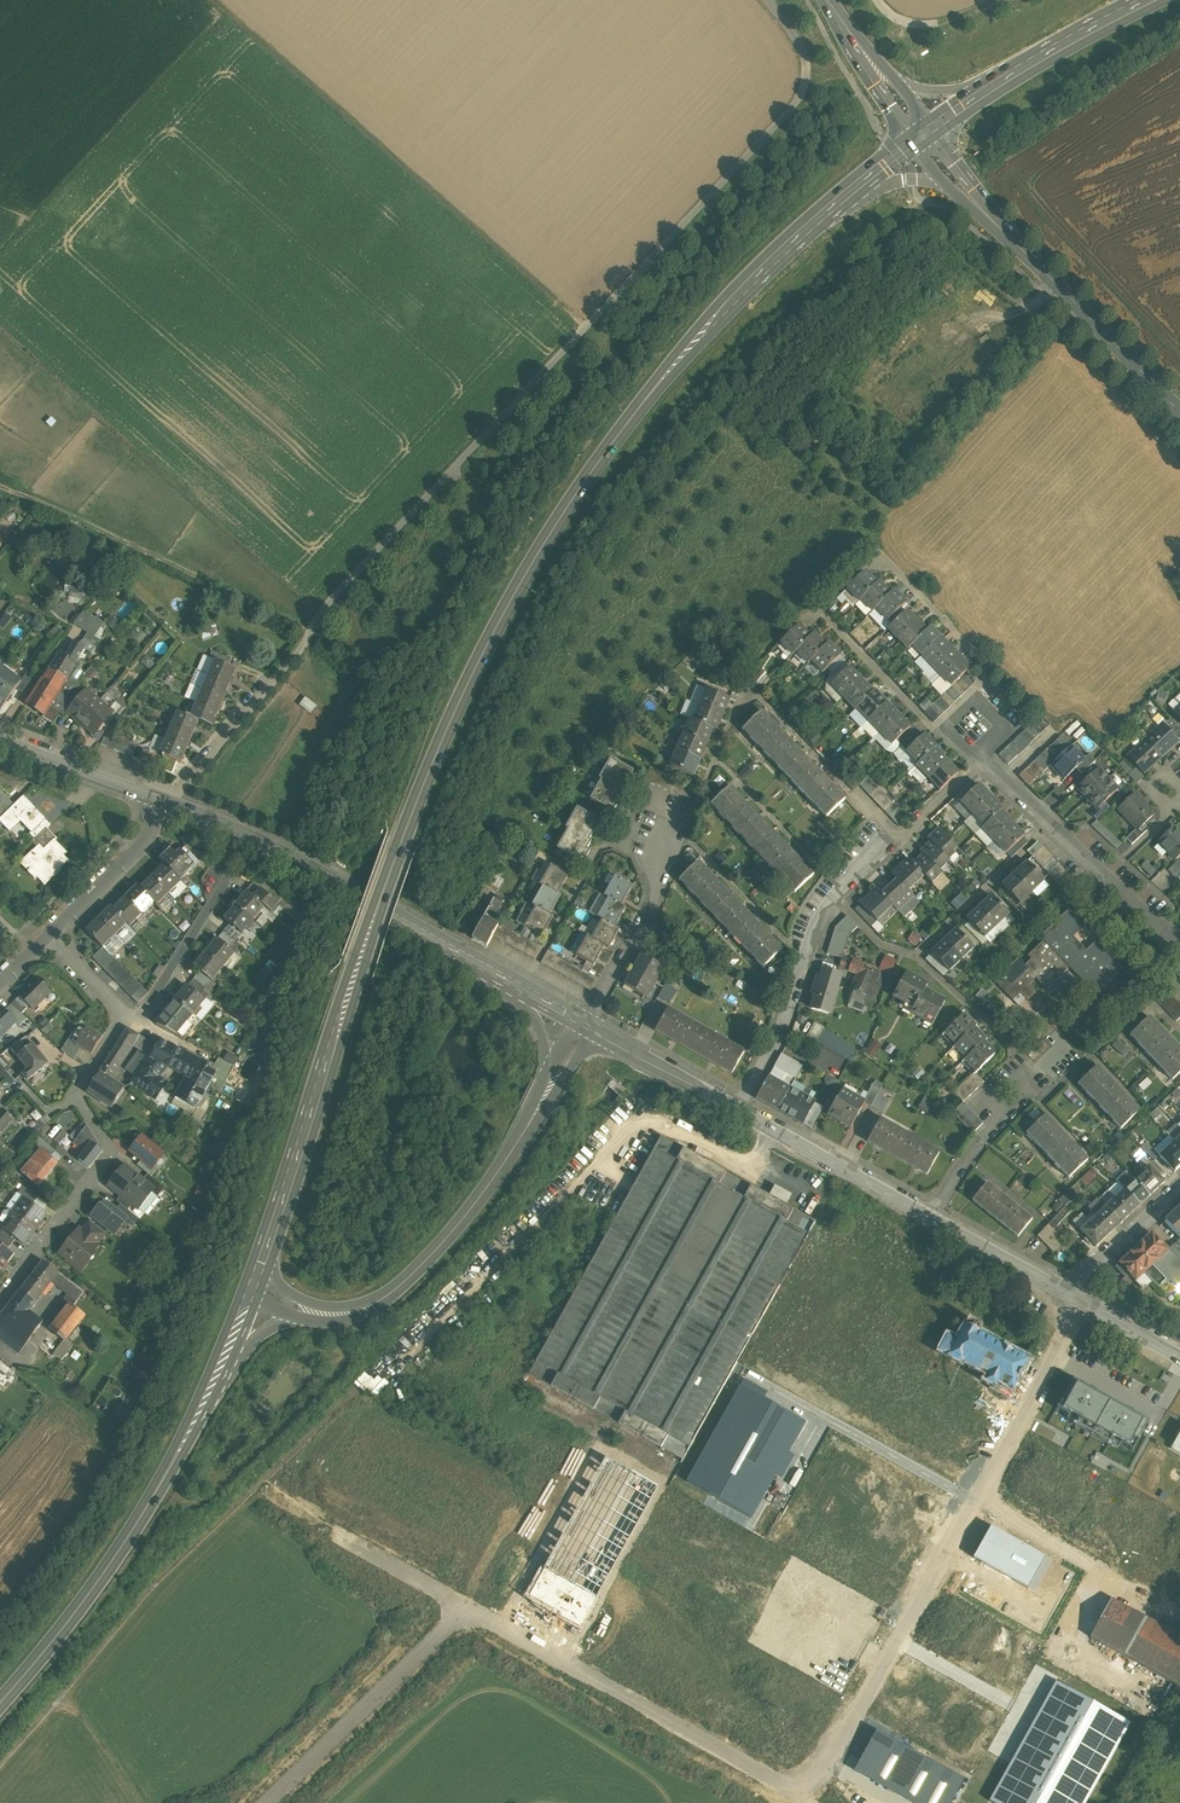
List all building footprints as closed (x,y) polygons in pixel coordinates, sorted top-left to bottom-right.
[(865,572),(846,589),(859,602),(860,600),(877,585),(865,572)] [(890,595),(879,583),(877,585),(860,600),(872,612),(876,609),(890,595)] [(890,595),(876,609),(888,621),(906,604),(894,591),(890,595)] [(69,594),(69,602),(80,603),(81,595),(69,594)] [(180,594),(170,601),(176,610),(186,603),(180,594)] [(916,622),(906,611),(888,629),(898,640),(916,622)] [(88,634),(84,641),(96,649),(100,641),(95,638),(104,624),(84,612),(74,625),(88,634)] [(115,630),(121,623),(111,615),(105,622),(115,630)] [(916,622),(898,640),(908,650),(912,646),(926,632),(916,622)] [(810,638),(798,626),(780,643),(792,656),(795,652),(810,638)] [(926,632),(912,646),(922,656),(940,638),(930,628),(926,632)] [(810,638),(795,652),(807,665),(811,661),(825,647),(814,635),(810,638)] [(940,638),(922,656),(931,666),(950,648),(940,638)] [(65,658),(75,664),(85,649),(92,654),(96,649),(84,641),(80,646),(75,643),(65,658)] [(825,647),(811,661),(823,674),(841,656),(829,643),(825,647)] [(950,648),(931,666),(941,676),(960,659),(950,648)] [(60,654),(43,681),(59,692),(73,668),(75,664),(65,658),(60,654)] [(960,659),(941,676),(951,687),(956,683),(961,678),(966,673),(970,669),(960,659)] [(236,670),(215,661),(209,675),(230,684),(236,670)] [(73,668),(59,692),(66,696),(70,692),(84,675),(73,668)] [(861,681),(849,668),(831,686),(843,698),(861,681)] [(336,670),(330,678),(342,687),(348,680),(336,670)] [(0,671),(0,708),(1,709),(17,688),(21,682),(20,682),(13,676),(11,679),(0,671)] [(976,683),(966,673),(961,678),(970,688),(976,683)] [(230,684),(209,675),(203,690),(224,699),(230,684)] [(32,680),(25,676),(20,682),(21,682),(17,688),(22,693),(32,680)] [(970,688),(961,678),(956,683),(965,693),(970,688)] [(59,692),(43,681),(28,705),(44,715),(49,706),(54,699),(59,692)] [(861,681),(843,698),(855,710),(856,709),(873,693),(861,681)] [(965,693),(956,683),(951,687),(950,688),(960,698),(965,693)] [(960,698),(950,688),(945,693),(955,703),(960,698)] [(224,699),(203,690),(197,704),(218,713),(224,699)] [(729,700),(706,690),(699,706),(723,715),(729,700)] [(873,693),(856,709),(868,721),(887,703),(875,691),(873,693)] [(66,696),(59,692),(54,699),(65,706),(69,700),(66,697),(66,696)] [(76,705),(69,713),(70,714),(81,723),(100,702),(88,692),(76,705)] [(116,701),(107,693),(100,702),(109,709),(116,701)] [(955,703),(945,693),(940,698),(950,708),(955,703)] [(950,708),(940,698),(935,703),(945,713),(950,708)] [(76,705),(69,700),(65,706),(60,713),(66,718),(70,714),(69,713),(76,705)] [(116,701),(109,709),(111,712),(104,720),(111,726),(125,709),(116,701)] [(100,702),(81,723),(93,734),(104,720),(111,712),(109,709),(100,702)] [(887,703),(868,721),(880,733),(898,716),(887,703)] [(935,703),(930,708),(939,718),(945,713),(935,703)] [(218,713),(197,704),(191,718),(199,721),(212,727),(218,713)] [(57,712),(49,706),(44,715),(52,721),(57,712)] [(723,715),(699,706),(692,721),(713,730),(716,731),(723,715)] [(930,708),(924,713),(934,723),(939,718),(930,708)] [(191,718),(177,712),(171,726),(193,735),(199,721),(191,718)] [(775,727),(761,712),(743,729),(757,744),(775,727)] [(1050,726),(1041,715),(1035,720),(1045,730),(1050,726)] [(898,716),(880,733),(892,746),(896,742),(910,728),(898,716)] [(692,721),(689,720),(683,735),(706,745),(713,730),(692,721)] [(1035,720),(1030,725),(1040,736),(1045,730),(1035,720)] [(1170,720),(1166,723),(1165,722),(1162,724),(1179,741),(1179,740),(1179,730),(1170,720)] [(1162,724),(1145,740),(1161,758),(1179,741),(1162,724)] [(1030,725),(1025,730),(1035,741),(1040,736),(1030,725)] [(193,735),(171,726),(165,740),(187,749),(193,735)] [(910,728),(896,742),(901,747),(917,732),(912,726),(910,728)] [(775,727),(757,744),(771,759),(789,741),(775,727)] [(1035,741),(1025,730),(1020,735),(1029,746),(1035,741)] [(917,732),(901,747),(906,752),(922,737),(917,732)] [(112,735),(106,733),(101,745),(107,748),(112,735)] [(118,738),(112,735),(107,748),(113,750),(118,738)] [(706,745),(683,735),(676,751),(700,761),(706,745)] [(936,747),(924,735),(922,737),(906,752),(918,765),(935,749),(936,747)] [(1029,746),(1020,735),(1014,740),(1024,750),(1029,746)] [(1071,747),(1061,736),(1056,741),(1065,752),(1071,747)] [(125,741),(118,738),(113,750),(120,753),(125,741)] [(187,749),(165,740),(159,754),(164,757),(177,762),(181,763),(187,749)] [(1024,750),(1014,740),(1009,745),(1019,755),(1024,750)] [(1161,758),(1145,740),(1128,756),(1144,774),(1161,758)] [(131,743),(125,741),(120,753),(126,755),(131,743)] [(789,741),(771,759),(784,773),(803,755),(789,741)] [(1065,752),(1056,741),(1050,746),(1060,757),(1065,752)] [(137,746),(131,743),(126,755),(132,758),(137,746)] [(1019,755),(1009,745),(1004,750),(1014,761),(1019,755)] [(144,748),(137,746),(132,758),(139,760),(144,748)] [(1060,757),(1050,746),(1045,751),(1055,762),(1060,757)] [(1055,762),(1051,766),(1064,780),(1076,769),(1084,761),(1083,760),(1071,747),(1065,752),(1060,757),(1055,762)] [(150,751),(144,748),(139,760),(145,763),(150,751)] [(918,765),(916,767),(928,779),(946,761),(935,749),(918,765)] [(1014,761),(1004,750),(999,755),(1008,766),(1014,761)] [(700,761),(676,751),(669,767),(693,777),(700,761)] [(1045,751),(1040,756),(1050,767),(1051,766),(1055,762),(1045,751)] [(803,755),(784,773),(798,787),(817,770),(803,755)] [(1095,762),(1089,755),(1083,760),(1084,761),(1076,769),(1082,775),(1095,762)] [(1050,767),(1040,756),(1034,761),(1044,772),(1050,767)] [(177,762),(164,757),(159,769),(172,774),(177,762)] [(633,771),(610,759),(599,779),(601,780),(622,791),(626,784),(630,786),(634,780),(630,778),(633,771)] [(1134,771),(1124,760),(1119,765),(1129,776),(1134,771)] [(946,761),(928,779),(940,791),(958,774),(946,761)] [(1034,761),(1029,766),(1039,777),(1044,772),(1034,761)] [(1039,777),(1029,766),(1024,771),(1034,782),(1039,777)] [(650,768),(643,781),(650,784),(656,770),(650,768)] [(1098,769),(1077,788),(1087,799),(1108,779),(1098,769)] [(663,773),(656,770),(650,784),(657,787),(663,773)] [(817,770),(798,787),(812,802),(830,784),(817,770)] [(1034,782),(1024,771),(1019,776),(1029,787),(1034,782)] [(663,773),(657,787),(664,789),(669,776),(663,773)] [(870,775),(859,785),(865,791),(875,781),(870,775)] [(669,776),(664,789),(671,792),(676,779),(669,776)] [(683,782),(676,779),(671,792),(677,795),(683,782)] [(1108,779),(1087,799),(1097,809),(1104,803),(1118,790),(1108,779)] [(622,791),(601,780),(590,800),(614,812),(617,807),(620,808),(623,802),(620,800),(624,793),(622,791)] [(875,781),(865,791),(870,796),(880,786),(875,781)] [(972,781),(956,797),(961,802),(977,786),(972,781)] [(683,782),(677,795),(684,798),(690,784),(683,782)] [(690,784),(684,798),(691,801),(697,787),(690,784)] [(830,784),(812,802),(826,817),(845,799),(830,784)] [(961,802),(972,815),(991,797),(979,785),(977,786),(961,802)] [(880,786),(870,796),(875,801),(885,791),(880,786)] [(730,787),(711,805),(725,819),(744,802),(730,787)] [(0,791),(0,809),(9,800),(0,791)] [(885,791),(875,801),(880,806),(890,797),(885,791)] [(1154,814),(1135,794),(1118,810),(1136,829),(1137,830),(1142,826),(1154,814)] [(0,819),(0,821),(8,830),(19,819),(31,832),(45,819),(23,796),(14,805),(1,818),(0,819)] [(890,797),(880,806),(885,812),(895,802),(890,797)] [(991,797),(972,815),(984,827),(1001,811),(1003,810),(991,797)] [(9,800),(0,809),(0,818),(1,818),(14,805),(9,800)] [(744,802),(725,819),(739,834),(757,816),(744,802)] [(895,802),(885,812),(890,817),(900,807),(895,802)] [(1104,803),(1097,809),(1091,814),(1097,820),(1109,808),(1104,803)] [(900,807),(890,817),(895,822),(905,812),(900,807)] [(600,822),(577,809),(566,828),(568,829),(589,841),(593,833),(597,835),(600,830),(596,828),(600,822)] [(984,827),(982,829),(994,841),(1012,824),(1001,811),(984,827)] [(905,812),(895,822),(900,828),(910,818),(905,812)] [(757,816),(739,834),(753,848),(771,831),(757,816)] [(50,824),(45,819),(31,832),(37,837),(46,828),(50,824)] [(1103,828),(1096,822),(1091,826),(1099,833),(1103,828)] [(1012,824),(994,841),(1006,854),(1006,853),(1023,838),(1024,836),(1012,824)] [(1142,826),(1137,830),(1136,829),(1126,839),(1132,845),(1147,831),(1142,826)] [(57,839),(46,828),(37,837),(36,838),(46,849),(55,840),(57,839)] [(1174,828),(1158,843),(1174,860),(1179,854),(1179,834),(1174,828)] [(589,841),(568,829),(557,849),(580,862),(583,856),(586,858),(590,852),(586,850),(591,842),(589,841)] [(939,829),(929,839),(931,842),(945,856),(949,852),(953,852),(957,847),(939,829)] [(771,831),(753,848),(767,863),(785,845),(771,831)] [(55,840),(46,849),(36,838),(32,842),(37,847),(20,863),(28,871),(27,872),(29,873),(35,879),(37,877),(45,885),(54,876),(53,875),(68,860),(64,856),(67,853),(55,840)] [(1023,838),(1006,853),(1011,859),(1028,843),(1023,838)] [(1126,839),(1116,849),(1121,854),(1131,844),(1126,839)] [(945,856),(931,842),(921,852),(924,855),(937,869),(941,865),(945,865),(949,860),(945,856)] [(1038,842),(1027,852),(1032,857),(1043,847),(1038,842)] [(785,845),(767,863),(780,877),(799,860),(785,845)] [(186,846),(176,855),(171,850),(160,860),(165,865),(180,881),(197,864),(187,854),(192,849),(186,846)] [(1043,847),(1032,857),(1037,863),(1048,853),(1043,847)] [(206,854),(192,849),(187,854),(197,864),(206,854)] [(1048,853),(1037,863),(1042,868),(1053,858),(1048,853)] [(937,869),(924,855),(913,865),(922,874),(929,882),(933,878),(936,878),(941,873),(937,869)] [(1053,858),(1042,868),(1047,873),(1058,863),(1053,858)] [(913,865),(908,859),(892,874),(897,880),(906,889),(922,874),(913,865)] [(799,860),(780,877),(795,892),(813,874),(799,860)] [(1168,871),(1173,876),(1179,869),(1179,863),(1178,861),(1168,871)] [(712,877),(698,862),(680,880),(694,895),(712,877)] [(1045,880),(1027,862),(1014,874),(1032,892),(1045,880)] [(1058,863),(1047,873),(1052,878),(1063,868),(1058,863)] [(165,865),(152,877),(169,894),(181,882),(180,881),(165,865)] [(553,867),(548,876),(546,875),(540,885),(545,888),(557,895),(568,875),(553,867)] [(1063,868),(1052,878),(1057,884),(1068,874),(1063,868)] [(485,885),(491,888),(498,877),(493,873),(485,885)] [(1032,892),(1014,874),(1002,886),(1020,904),(1032,892)] [(1068,874),(1057,884),(1062,889),(1073,879),(1068,874)] [(152,877),(140,888),(154,903),(156,905),(169,894),(152,877)] [(504,881),(498,877),(491,888),(496,892),(504,881)] [(726,892),(712,877),(694,895),(708,909),(726,892)] [(633,887),(617,878),(612,887),(610,886),(604,896),(610,900),(622,906),(633,887)] [(1073,879),(1062,889),(1068,894),(1078,884),(1073,879)] [(906,889),(897,880),(882,895),(891,904),(898,911),(905,905),(910,911),(919,903),(906,889)] [(140,888),(138,886),(126,898),(142,914),(154,903),(140,888)] [(272,899),(265,907),(264,908),(271,913),(277,906),(305,923),(312,911),(271,888),(266,894),(272,899)] [(545,888),(540,896),(538,895),(532,906),(537,909),(550,916),(561,897),(557,895),(545,888)] [(254,897),(265,907),(272,899),(266,894),(261,889),(254,897)] [(882,895),(876,889),(860,905),(869,914),(875,920),(891,904),(882,895)] [(254,897),(247,891),(235,905),(254,920),(264,908),(265,907),(254,897)] [(726,892),(708,909),(721,924),(740,906),(726,892)] [(957,909),(967,900),(961,893),(951,902),(957,909)] [(1009,914),(992,896),(979,908),(996,926),(1009,914)] [(126,898),(113,909),(127,923),(129,926),(142,914),(126,898)] [(494,900),(472,939),(487,947),(493,936),(498,927),(488,921),(490,918),(491,918),(494,918),(502,904),(494,900)] [(622,906),(610,900),(605,909),(603,907),(598,918),(604,921),(615,927),(626,908),(622,906)] [(254,920),(235,905),(224,919),(229,924),(241,934),(242,934),(254,920)] [(869,914),(860,905),(855,910),(864,919),(869,914)] [(740,906),(721,924),(735,938),(753,920),(740,906)] [(113,909),(111,907),(99,918),(124,945),(136,933),(129,926),(127,923),(113,909)] [(996,926),(979,908),(967,920),(984,938),(996,926)] [(537,909),(533,917),(531,916),(524,927),(542,937),(553,917),(550,916),(537,909)] [(1046,990),(1069,968),(1095,995),(1124,968),(1098,940),(1086,951),(1073,938),(1085,926),(1069,909),(1040,937),(1044,941),(1028,956),(1031,959),(1024,966),(1018,959),(994,982),(1013,1001),(1020,993),(1024,997),(1032,989),(1028,986),(1032,982),(1036,979),(1046,990)] [(857,927),(847,917),(834,928),(828,953),(842,958),(842,956),(843,956),(849,936),(857,927)] [(124,945),(99,918),(87,930),(103,947),(112,956),(124,945)] [(260,926),(254,920),(242,934),(241,934),(239,937),(247,943),(260,926)] [(753,920),(735,938),(749,953),(767,935),(753,920)] [(615,927),(604,921),(600,930),(597,928),(591,939),(604,946),(609,949),(619,930),(615,927)] [(507,927),(500,923),(498,927),(493,936),(500,940),(507,927)] [(241,934),(229,924),(223,931),(235,941),(239,937),(241,934)] [(507,927),(500,940),(507,944),(514,931),(507,927)] [(973,948),(956,930),(944,942),(961,960),(973,948)] [(235,941),(223,931),(217,938),(228,948),(232,944),(235,941)] [(520,935),(514,931),(507,944),(513,948),(520,935)] [(920,937),(911,933),(908,941),(917,945),(920,937)] [(527,939),(520,935),(513,948),(520,951),(527,939)] [(767,935),(749,953),(763,967),(781,950),(767,935)] [(217,938),(205,953),(223,967),(234,953),(228,948),(217,938)] [(604,946),(591,939),(589,938),(585,946),(582,945),(576,956),(594,965),(604,946)] [(534,943),(527,939),(520,951),(527,955),(534,943)] [(961,960),(944,942),(931,954),(948,972),(961,960)] [(534,943),(527,955),(535,959),(542,947),(534,943)] [(103,947),(93,957),(103,968),(114,958),(112,956),(103,947)] [(652,950),(647,958),(660,965),(664,957),(652,950)] [(547,967),(554,954),(548,951),(541,963),(547,967)] [(223,967),(205,953),(194,966),(200,971),(212,981),(212,982),(223,967)] [(554,970),(561,958),(554,954),(547,967),(554,970)] [(664,968),(641,955),(633,970),(655,983),(664,968)] [(880,970),(842,956),(842,958),(838,967),(860,976),(849,1003),(855,1005),(856,1002),(866,1006),(880,970)] [(114,958),(103,968),(109,974),(119,963),(114,958)] [(560,974),(567,961),(561,958),(554,970),(560,974)] [(566,977),(573,965),(567,961),(560,974),(566,977)] [(119,963),(109,974),(114,979),(125,969),(119,963)] [(572,981),(580,968),(573,965),(566,977),(572,981)] [(579,985),(586,972),(580,968),(572,981),(579,985)] [(130,975),(125,969),(114,979),(120,985),(130,975)] [(655,983),(633,970),(624,985),(647,998),(655,983)] [(212,981),(200,971),(194,979),(205,989),(212,981)] [(840,976),(823,971),(817,990),(835,995),(840,976)] [(585,988),(592,975),(586,972),(579,985),(585,988)] [(927,986),(906,974),(893,997),(913,1008),(911,1013),(924,1021),(926,1019),(933,1023),(945,1002),(924,991),(927,986)] [(130,975),(120,985),(126,991),(136,981),(130,975)] [(591,992),(598,979),(592,975),(585,988),(591,992)] [(36,977),(18,994),(33,1010),(51,993),(36,977)] [(205,989),(194,979),(187,986),(199,996),(205,989)] [(136,981),(126,991),(132,997),(142,987),(136,981)] [(677,991),(665,985),(659,996),(670,1003),(677,991)] [(187,986),(175,1000),(193,1015),(205,1001),(199,996),(187,986)] [(142,987),(132,997),(138,1004),(148,994),(142,987)] [(976,996),(985,1005),(992,998),(984,989),(976,996)] [(835,995),(817,990),(811,1009),(829,1014),(835,995)] [(1167,991),(1157,1001),(1162,1006),(1172,997),(1167,991)] [(52,993),(33,1011),(37,1015),(56,997),(52,993)] [(1172,997),(1162,1006),(1167,1011),(1177,1002),(1172,997)] [(26,1009),(16,999),(11,1005),(22,1014),(26,1009)] [(193,1015),(175,1000),(164,1014),(182,1028),(193,1015)] [(1167,1011),(1172,1017),(1179,1009),(1179,1005),(1177,1002),(1167,1011)] [(11,1005),(5,1011),(16,1022),(20,1026),(27,1019),(11,1005)] [(2,1007),(0,1009),(0,1037),(1,1037),(16,1022),(5,1011),(2,1007)] [(1172,1017),(1177,1022),(1179,1019),(1179,1009),(1172,1017)] [(706,1031),(668,1010),(656,1031),(694,1052),(706,1031)] [(182,1028),(164,1014),(156,1024),(184,1040),(189,1034),(182,1028)] [(964,1014),(944,1034),(956,1046),(975,1028),(976,1026),(964,1014)] [(1149,1017),(1130,1036),(1144,1051),(1163,1032),(1149,1017)] [(102,1037),(86,1027),(83,1032),(79,1030),(72,1042),(81,1048),(91,1054),(102,1037)] [(156,1046),(128,1028),(121,1038),(142,1051),(150,1056),(151,1055),(156,1046)] [(855,1050),(823,1028),(815,1042),(849,1062),(855,1050)] [(956,1046),(954,1048),(965,1060),(984,1042),(986,1040),(975,1028),(956,1046)] [(743,1053),(706,1031),(694,1052),(731,1073),(743,1053)] [(1163,1032),(1144,1051),(1158,1065),(1177,1047),(1163,1032)] [(32,1044),(26,1036),(20,1042),(21,1043),(26,1049),(32,1044)] [(865,1053),(874,1058),(882,1043),(873,1038),(865,1053)] [(72,1042),(68,1040),(61,1051),(74,1059),(81,1048),(72,1042)] [(196,1060),(159,1041),(152,1056),(167,1067),(187,1077),(196,1060)] [(119,1042),(87,1092),(111,1108),(124,1087),(109,1078),(128,1048),(119,1042)] [(996,1054),(984,1042),(965,1060),(964,1062),(974,1072),(976,1074),(996,1054)] [(32,1044),(26,1049),(21,1043),(12,1049),(24,1064),(27,1068),(22,1073),(22,1074),(27,1080),(48,1063),(32,1044)] [(1158,1065),(1172,1081),(1179,1073),(1179,1050),(1177,1047),(1158,1065)] [(7,1050),(1,1055),(6,1061),(10,1058),(7,1054),(9,1052),(7,1050)] [(142,1051),(128,1071),(135,1077),(140,1070),(150,1056),(142,1051)] [(227,1052),(224,1058),(232,1062),(235,1056),(227,1052)] [(802,1066),(781,1054),(774,1067),(786,1073),(795,1078),(802,1066)] [(159,1077),(167,1067),(152,1056),(151,1055),(150,1056),(140,1070),(141,1071),(133,1082),(155,1099),(167,1083),(159,1077)] [(234,1067),(219,1058),(213,1069),(217,1071),(217,1073),(227,1079),(234,1067)] [(213,1069),(196,1060),(187,1077),(191,1079),(192,1077),(209,1086),(217,1073),(217,1071),(213,1069)] [(24,1064),(17,1070),(21,1074),(22,1074),(22,1073),(27,1068),(24,1064)] [(1111,1081),(1097,1066),(1078,1084),(1093,1099),(1111,1081)] [(15,1081),(7,1072),(4,1075),(11,1084),(15,1081)] [(976,1074),(974,1072),(967,1079),(977,1089),(984,1083),(976,1074)] [(227,1079),(217,1073),(209,1086),(220,1092),(227,1079)] [(795,1078),(786,1073),(783,1079),(792,1084),(795,1078)] [(209,1086),(192,1077),(191,1079),(187,1077),(175,1097),(197,1108),(209,1086)] [(789,1089),(768,1078),(756,1098),(777,1110),(789,1089)] [(977,1089),(967,1079),(960,1086),(970,1096),(977,1089)] [(816,1093),(794,1081),(789,1089),(811,1102),(816,1093)] [(1111,1081),(1093,1099),(1107,1114),(1125,1096),(1111,1081)] [(970,1096),(960,1086),(953,1093),(963,1103),(970,1096)] [(811,1102),(789,1089),(777,1110),(803,1124),(815,1103),(811,1102)] [(842,1091),(837,1101),(836,1100),(828,1115),(850,1127),(864,1103),(842,1091)] [(871,1091),(864,1103),(870,1107),(871,1107),(877,1095),(871,1091)] [(889,1101),(877,1095),(871,1107),(882,1113),(889,1101)] [(1125,1096),(1107,1114),(1121,1129),(1139,1111),(1125,1096)] [(963,1103),(953,1113),(958,1118),(968,1108),(963,1103)] [(0,1107),(0,1132),(13,1119),(0,1107)] [(968,1108),(958,1118),(963,1123),(973,1113),(968,1108)] [(1028,1114),(1033,1121),(1041,1115),(1036,1108),(1028,1114)] [(973,1113),(963,1123),(968,1129),(978,1119),(973,1113)] [(1045,1116),(1026,1134),(1040,1148),(1059,1131),(1045,1116)] [(978,1119),(968,1129),(973,1134),(983,1124),(978,1119)] [(888,1124),(887,1126),(879,1122),(868,1142),(897,1158),(909,1138),(901,1134),(902,1132),(888,1124)] [(87,1126),(75,1141),(86,1150),(92,1143),(96,1146),(98,1144),(87,1126)] [(63,1130),(54,1141),(59,1145),(67,1134),(63,1130)] [(1059,1131),(1040,1148),(1054,1163),(1073,1146),(1059,1131)] [(50,1158),(55,1152),(49,1147),(37,1136),(30,1144),(41,1153),(43,1151),(50,1158)] [(162,1153),(142,1136),(132,1148),(139,1154),(137,1156),(141,1160),(151,1167),(152,1166),(162,1153)] [(814,1222),(661,1137),(654,1149),(807,1235),(814,1222)] [(932,1148),(917,1140),(916,1142),(909,1138),(897,1158),(927,1174),(938,1155),(930,1151),(932,1148)] [(59,1145),(54,1141),(49,1147),(55,1152),(62,1158),(67,1152),(59,1145)] [(86,1150),(79,1159),(77,1158),(75,1161),(81,1165),(83,1163),(89,1167),(101,1152),(101,1151),(101,1150),(96,1146),(92,1143),(86,1150)] [(1159,1157),(1174,1172),(1179,1167),(1179,1149),(1174,1143),(1159,1157)] [(1073,1146),(1054,1163),(1068,1178),(1087,1161),(1073,1146)] [(654,1150),(528,1374),(682,1460),(693,1441),(692,1441),(807,1235),(654,1149),(654,1150)] [(1138,1149),(1131,1156),(1137,1163),(1144,1156),(1138,1149)] [(41,1153),(21,1175),(36,1187),(57,1164),(50,1158),(43,1151),(41,1153)] [(152,1166),(151,1167),(141,1160),(137,1165),(148,1174),(151,1177),(156,1170),(152,1166)] [(143,1180),(124,1166),(109,1185),(121,1195),(132,1204),(136,1207),(144,1213),(157,1197),(149,1190),(152,1187),(143,1180)] [(1164,1182),(1149,1166),(1134,1181),(1149,1197),(1164,1182)] [(1087,1184),(1098,1173),(1092,1167),(1081,1179),(1087,1184)] [(151,1177),(148,1174),(143,1180),(152,1187),(149,1190),(157,1197),(165,1188),(151,1177)] [(1149,1197),(1134,1181),(1124,1190),(1139,1206),(1149,1197)] [(1010,1201),(987,1183),(973,1201),(995,1219),(1010,1201)] [(37,1197),(23,1187),(18,1194),(24,1199),(25,1198),(32,1204),(37,1197)] [(1139,1206),(1124,1190),(1115,1199),(1130,1215),(1139,1206)] [(132,1204),(121,1195),(116,1201),(117,1201),(121,1205),(128,1210),(132,1204)] [(32,1204),(25,1198),(24,1199),(14,1213),(34,1228),(45,1214),(32,1204)] [(814,1198),(806,1214),(811,1216),(819,1201),(814,1198)] [(1130,1215),(1115,1199),(1105,1208),(1120,1223),(1130,1215)] [(117,1210),(105,1201),(101,1207),(100,1206),(92,1216),(114,1234),(126,1219),(127,1219),(117,1210)] [(1032,1219),(1010,1201),(995,1219),(1018,1237),(1032,1219)] [(128,1210),(121,1205),(117,1210),(127,1219),(126,1219),(133,1225),(138,1218),(128,1210)] [(1096,1205),(1090,1210),(1094,1214),(1099,1209),(1096,1205)] [(1120,1223),(1105,1208),(1096,1217),(1111,1232),(1120,1223)] [(1177,1210),(1165,1222),(1179,1238),(1179,1214),(1177,1210)] [(34,1228),(14,1213),(2,1228),(16,1238),(23,1244),(34,1228)] [(1111,1232),(1096,1217),(1081,1231),(1087,1237),(1084,1239),(1088,1243),(1090,1241),(1096,1247),(1111,1232)] [(105,1233),(90,1221),(81,1232),(97,1244),(105,1233)] [(1048,1225),(1038,1236),(1043,1242),(1054,1231),(1048,1225)] [(2,1228),(0,1231),(0,1236),(11,1244),(16,1238),(2,1228)] [(80,1231),(73,1239),(71,1238),(59,1253),(68,1260),(67,1261),(81,1272),(88,1263),(82,1258),(88,1250),(92,1253),(98,1245),(97,1244),(81,1232),(80,1231)] [(1065,1242),(1054,1231),(1043,1242),(1054,1253),(1065,1242)] [(1152,1234),(1136,1249),(1152,1265),(1167,1251),(1152,1234)] [(7,1250),(11,1244),(0,1236),(0,1245),(7,1250)] [(1174,1244),(1167,1251),(1179,1264),(1179,1250),(1174,1244)] [(0,1245),(0,1269),(3,1271),(8,1264),(6,1263),(12,1254),(7,1250),(0,1245)] [(1152,1265),(1136,1249),(1116,1268),(1125,1278),(1129,1274),(1136,1281),(1144,1273),(1152,1282),(1153,1282),(1161,1275),(1152,1265)] [(1167,1251),(1152,1265),(1161,1275),(1172,1287),(1174,1286),(1179,1291),(1179,1290),(1179,1264),(1167,1251)] [(44,1262),(31,1279),(46,1290),(52,1282),(59,1273),(44,1262)] [(84,1292),(59,1273),(52,1282),(77,1301),(84,1292)] [(1172,1287),(1161,1275),(1153,1282),(1152,1282),(1150,1284),(1162,1297),(1172,1287)] [(46,1290),(31,1279),(14,1300),(29,1312),(34,1305),(46,1290)] [(29,1312),(14,1300),(0,1317),(29,1339),(41,1323),(29,1312)] [(70,1305),(51,1330),(64,1341),(84,1316),(70,1305)] [(0,1317),(0,1318),(0,1338),(19,1353),(29,1339),(0,1317)] [(1027,1361),(977,1333),(978,1332),(976,1331),(978,1329),(977,1325),(973,1323),(968,1324),(967,1326),(966,1326),(957,1342),(948,1337),(940,1351),(962,1363),(963,1361),(987,1375),(984,1380),(993,1385),(992,1387),(1007,1396),(1021,1372),(1027,1361)] [(10,1378),(14,1373),(0,1361),(0,1370),(10,1378)] [(1029,1363),(1027,1361),(1021,1372),(1023,1374),(1029,1363)] [(129,1374),(124,1384),(134,1389),(139,1379),(129,1374)] [(1077,1421),(1094,1430),(1111,1400),(1072,1379),(1056,1409),(1069,1416),(1071,1413),(1079,1418),(1077,1421)] [(741,1387),(687,1482),(751,1518),(775,1476),(780,1479),(794,1456),(787,1452),(804,1423),(741,1387)] [(1148,1421),(1111,1400),(1094,1430),(1111,1440),(1112,1437),(1121,1442),(1120,1444),(1132,1450),(1148,1421)] [(660,1485),(605,1455),(528,1596),(583,1626),(660,1485)] [(972,1554),(1028,1586),(1046,1555),(990,1523),(972,1554)] [(1111,1600),(1106,1611),(1091,1638),(1177,1686),(1179,1681),(1179,1638),(1156,1625),(1111,1600)] [(989,1801),(992,1802),(1085,1802),(1130,1723),(1057,1682),(989,1801)] [(915,1802),(950,1802),(963,1779),(878,1732),(857,1770),(915,1802)]
